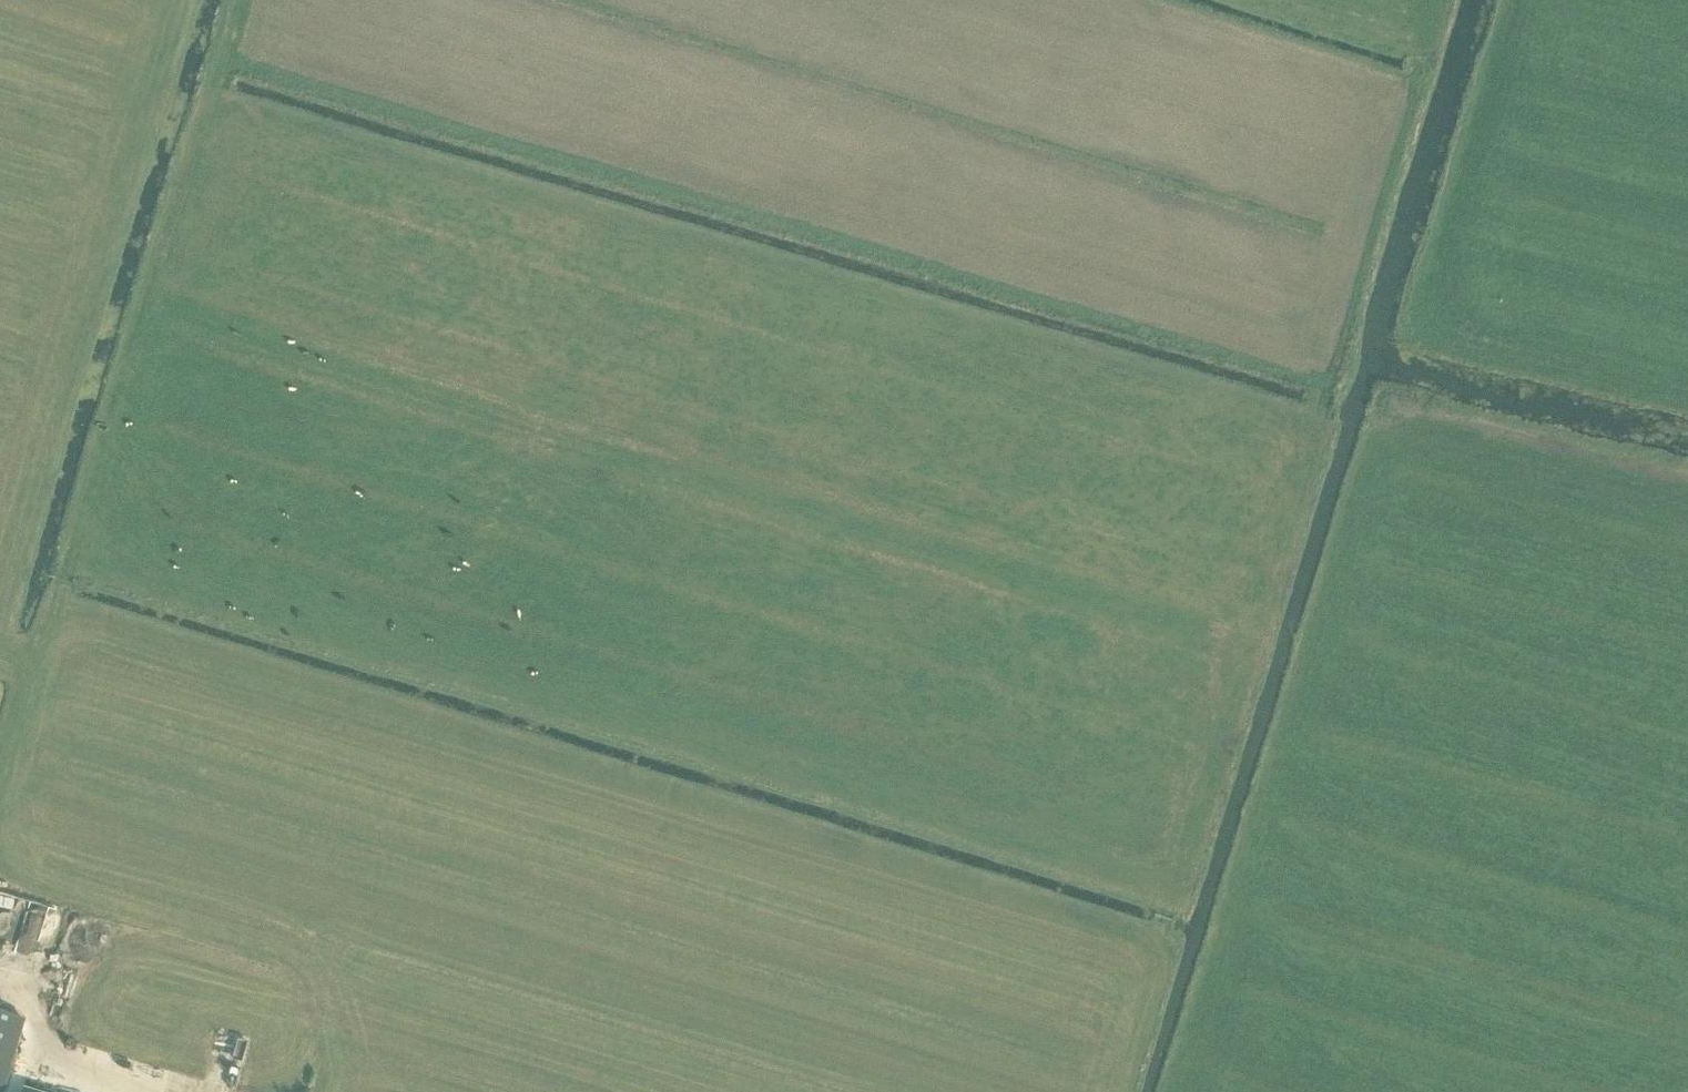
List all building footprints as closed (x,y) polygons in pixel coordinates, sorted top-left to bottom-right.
[(25,1021),(0,1013),(0,1091),(5,1091),(25,1021)]
